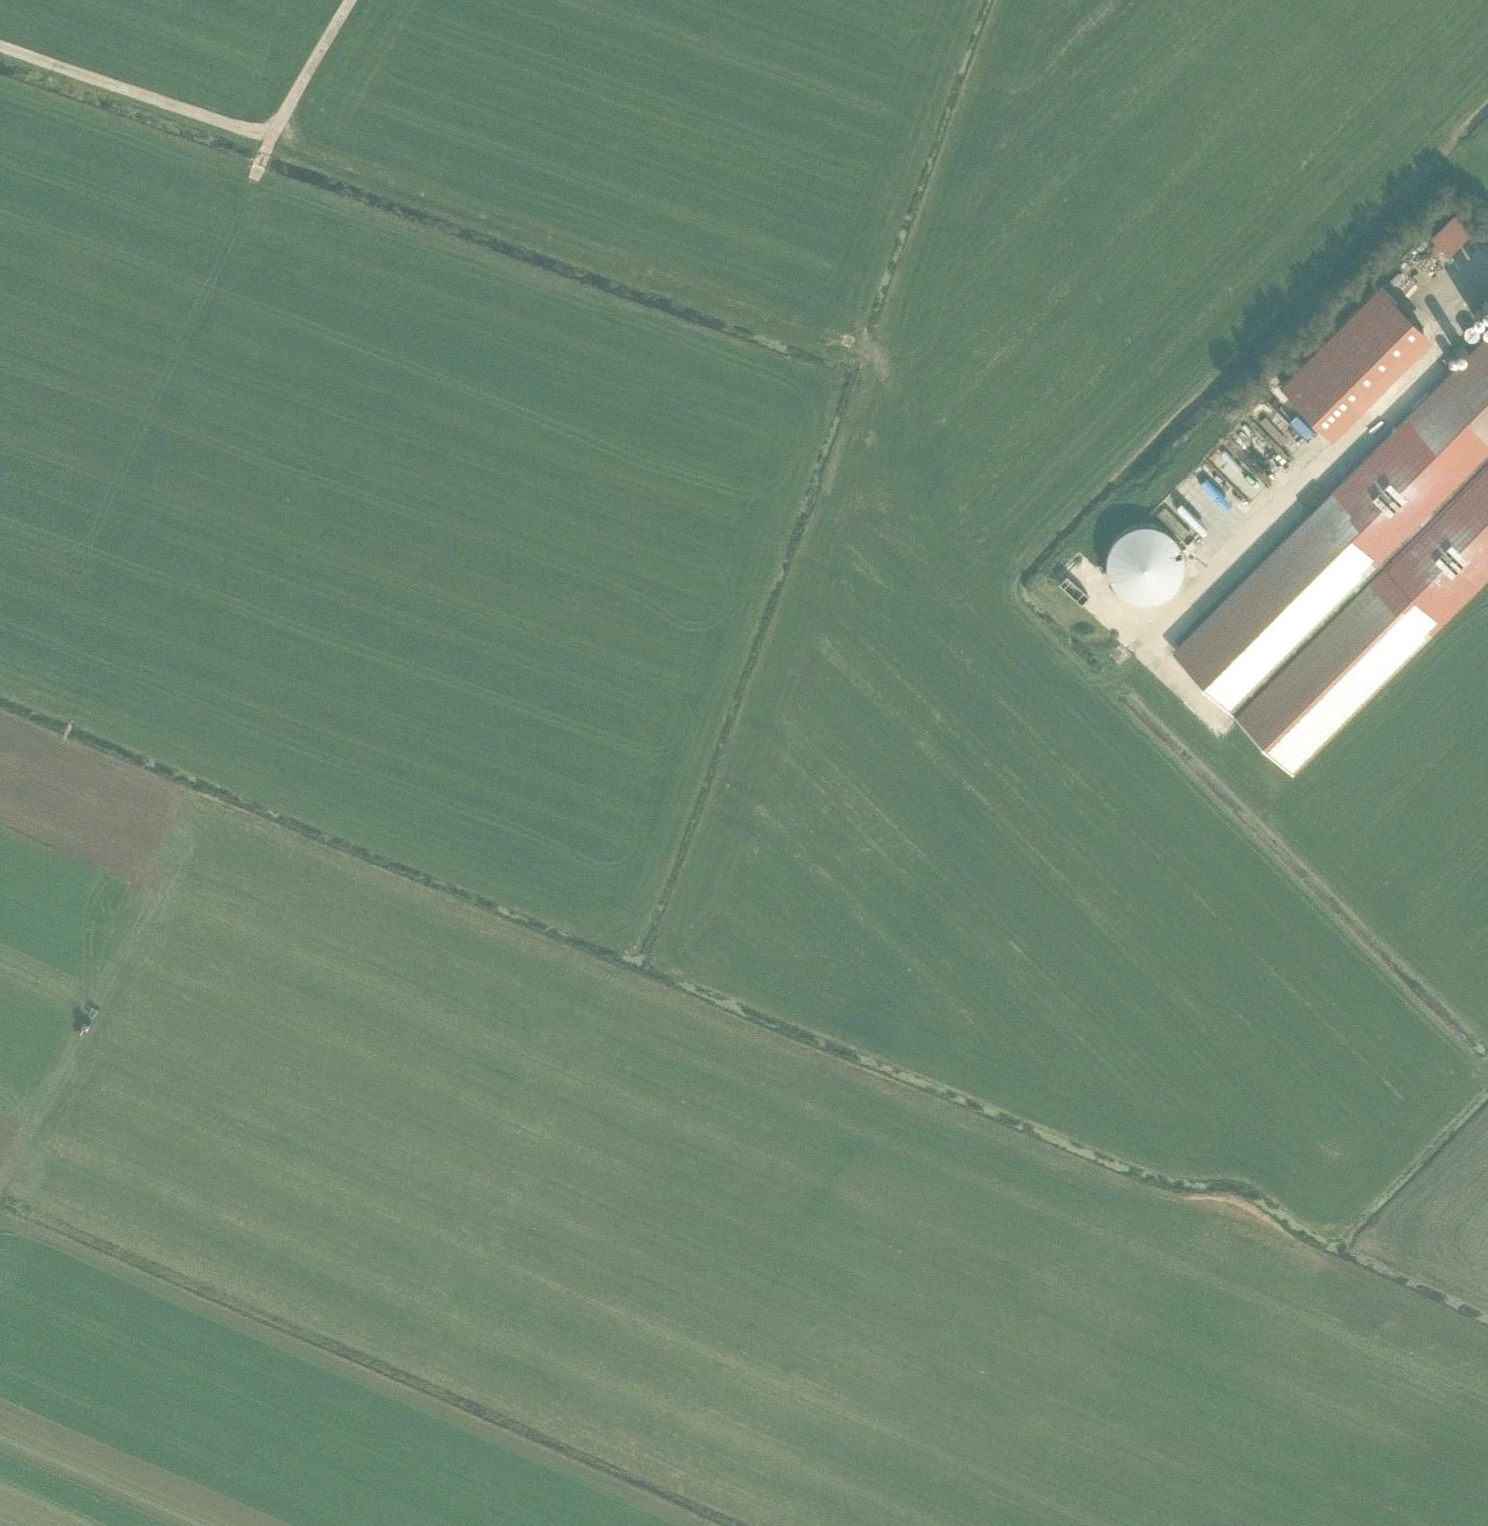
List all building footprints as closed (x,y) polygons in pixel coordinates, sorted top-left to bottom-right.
[(1458,215),(1438,227),(1446,241),(1466,229),(1458,215)] [(1443,257),(1451,265),(1474,240),(1466,233),(1443,257)] [(1380,284),(1281,384),(1324,427),(1423,327),(1380,284)] [(1171,650),(1293,771),(1487,575),(1487,332),(1171,650)]
